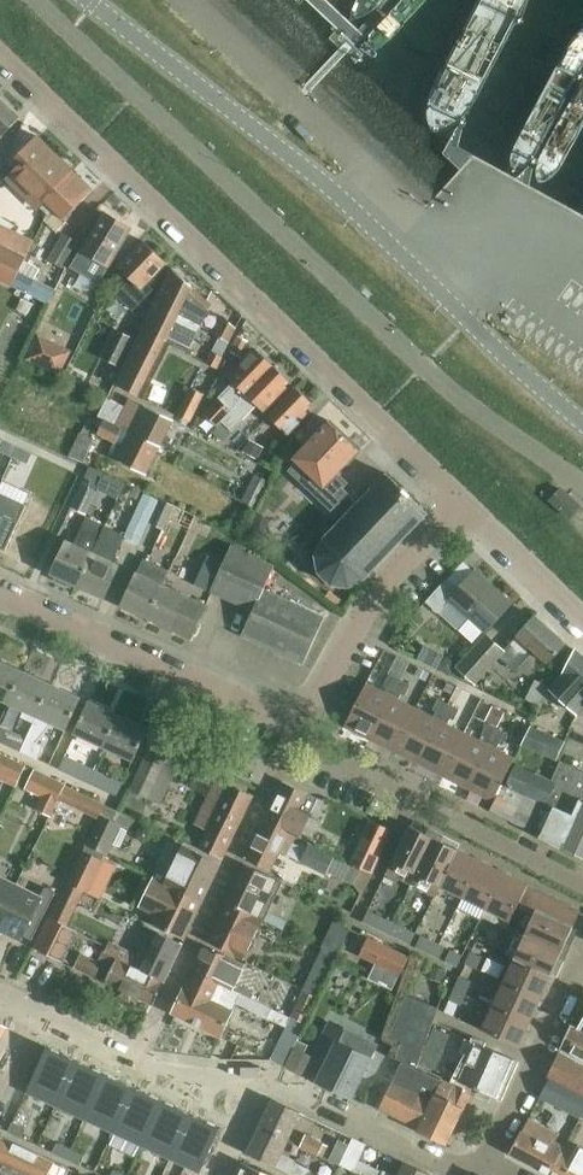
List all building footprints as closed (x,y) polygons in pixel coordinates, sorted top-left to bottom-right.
[(2,157),(9,143),(2,136),(20,118),(0,99),(0,156),(2,157)] [(45,199),(74,171),(39,137),(19,158),(25,163),(10,178),(39,207),(46,201),(45,199)] [(46,201),(39,207),(48,216),(45,220),(57,233),(67,223),(64,220),(93,190),(74,171),(45,199),(46,201)] [(96,259),(107,266),(131,229),(104,212),(81,248),(82,249),(71,266),(85,275),(96,259)] [(0,244),(0,280),(11,286),(24,258),(32,242),(7,230),(0,244)] [(49,260),(64,269),(79,243),(64,234),(49,260)] [(132,280),(117,295),(131,309),(140,301),(152,289),(146,283),(166,263),(143,240),(118,266),(132,280)] [(177,315),(199,328),(209,305),(171,268),(154,303),(177,315)] [(91,294),(101,299),(110,280),(100,276),(91,294)] [(186,354),(199,328),(177,315),(154,303),(140,330),(165,342),(186,354)] [(65,360),(75,336),(42,323),(33,346),(65,360)] [(138,397),(165,342),(140,330),(113,385),(138,397)] [(103,358),(119,366),(133,339),(117,331),(103,358)] [(216,425),(220,421),(239,402),(273,367),(260,354),(255,359),(250,354),(227,378),(233,384),(204,413),(216,425)] [(239,402),(220,421),(230,431),(255,406),(265,415),(288,391),(285,387),(289,383),(273,367),(239,402)] [(176,415),(189,421),(202,393),(189,387),(176,415)] [(269,419),(287,437),(310,413),(307,409),(311,405),(297,390),(269,419)] [(122,429),(159,447),(172,421),(130,400),(128,406),(132,408),(122,429)] [(331,421),(327,426),(316,415),(297,435),(308,445),(295,458),(298,461),(289,470),(303,482),(310,475),(322,486),(313,496),(331,513),(347,495),(341,490),(346,485),(345,483),(335,474),(360,448),(351,439),(350,439),(331,421)] [(159,447),(122,429),(105,420),(97,435),(115,443),(109,456),(145,474),(159,447)] [(75,459),(91,429),(86,426),(82,434),(70,429),(62,446),(72,451),(70,457),(75,459)] [(91,429),(75,459),(84,463),(95,440),(91,438),(94,431),(91,429)] [(0,447),(0,452),(14,458),(19,448),(3,440),(0,447)] [(19,448),(14,458),(29,465),(33,454),(19,448)] [(242,502),(257,509),(275,473),(261,466),(242,502)] [(400,488),(399,489),(387,477),(388,476),(385,474),(383,476),(384,477),(374,487),(373,486),(371,489),(372,490),(362,500),(361,499),(358,502),(359,503),(348,514),(347,513),(345,516),(346,516),(337,526),(336,525),(333,528),(334,529),(324,539),(323,538),(320,541),(321,542),(319,546),(315,543),(312,549),(316,551),(315,553),(313,553),(313,557),(315,557),(315,563),(317,570),(315,571),(318,576),(319,574),(324,578),(329,582),(328,584),(332,586),(333,584),(339,585),(345,585),(346,587),(350,586),(350,584),(356,583),(361,580),(362,581),(365,578),(364,577),(373,568),(374,569),(377,565),(376,564),(385,555),(386,556),(390,552),(389,551),(398,542),(399,543),(403,539),(402,538),(410,529),(411,530),(415,526),(414,525),(423,516),(424,517),(427,514),(425,512),(424,513),(412,502),(413,501),(400,488)] [(72,508),(87,515),(98,493),(82,486),(72,508)] [(571,487),(564,496),(582,509),(582,495),(571,487)] [(559,492),(550,501),(569,517),(577,508),(559,492)] [(6,553),(28,508),(0,494),(0,550),(6,553)] [(164,530),(175,507),(161,500),(150,523),(164,530)] [(80,585),(107,527),(86,518),(74,545),(68,542),(53,573),(80,585)] [(107,527),(80,585),(106,597),(120,566),(113,563),(125,536),(107,527)] [(243,637),(264,590),(274,566),(232,547),(224,564),(211,592),(254,612),(242,636),(243,637)] [(195,585),(211,592),(224,564),(208,557),(195,585)] [(149,617),(163,586),(170,572),(144,560),(123,605),(149,617)] [(483,634),(511,604),(475,572),(462,586),(451,576),(426,602),(439,613),(449,603),(468,621),(459,632),(472,644),(482,633),(483,634)] [(163,586),(149,617),(193,637),(207,607),(163,586)] [(264,590),(243,637),(303,665),(325,618),(264,590)] [(491,659),(495,662),(500,657),(516,672),(534,652),(547,664),(566,644),(536,616),(504,652),(500,648),(491,659)] [(421,643),(441,652),(447,638),(428,629),(421,643)] [(491,659),(500,648),(486,635),(457,666),(476,683),(495,662),(491,659)] [(578,715),(582,709),(582,656),(576,650),(565,675),(551,689),(578,715)] [(380,664),(402,676),(409,663),(387,651),(380,664)] [(24,671),(0,660),(0,698),(10,702),(24,671)] [(35,723),(53,684),(24,671),(10,702),(26,710),(22,717),(35,723)] [(370,740),(400,681),(389,675),(384,686),(388,688),(385,694),(366,685),(345,727),(370,740)] [(395,752),(416,709),(398,701),(401,695),(405,696),(410,686),(400,681),(370,740),(395,752)] [(505,702),(537,717),(551,689),(536,681),(526,700),(510,692),(505,702)] [(27,738),(21,752),(39,760),(45,747),(38,744),(55,723),(68,729),(82,698),(53,684),(35,723),(27,738)] [(419,764),(449,705),(439,700),(433,711),(437,712),(434,718),(416,709),(395,752),(419,764)] [(104,747),(119,716),(89,703),(75,734),(104,747)] [(444,776),(465,734),(448,725),(451,719),(454,721),(459,710),(449,705),(419,764),(444,776)] [(498,728),(505,714),(493,707),(486,722),(498,728)] [(119,716),(104,747),(134,761),(148,730),(119,716)] [(468,789),(498,729),(488,724),(482,735),(486,737),(483,743),(465,734),(444,776),(468,789)] [(27,738),(0,726),(0,742),(21,752),(27,738)] [(522,745),(557,761),(565,743),(530,727),(522,745)] [(498,729),(468,789),(494,801),(515,759),(497,749),(500,744),(503,745),(508,734),(498,729)] [(170,755),(154,745),(132,792),(145,797),(170,755)] [(17,788),(27,766),(0,753),(0,780),(17,788)] [(88,781),(94,769),(66,756),(60,769),(88,781)] [(546,805),(553,808),(539,838),(582,860),(582,772),(560,762),(551,782),(556,784),(546,805)] [(556,784),(551,782),(517,765),(506,787),(540,803),(546,806),(546,805),(556,784)] [(36,809),(51,817),(59,801),(67,785),(36,769),(26,789),(42,797),(36,809)] [(94,769),(88,781),(118,795),(123,783),(94,769)] [(204,803),(242,822),(254,796),(216,778),(204,803)] [(265,822),(289,833),(300,839),(312,814),(300,808),(308,794),(284,783),(265,822)] [(67,785),(59,801),(81,812),(89,796),(67,785)] [(540,803),(506,787),(503,786),(490,811),(527,831),(540,803)] [(223,860),(242,822),(204,803),(204,804),(207,805),(197,825),(209,830),(200,849),(223,860)] [(87,845),(109,855),(122,826),(100,816),(87,845)] [(288,835),(289,833),(265,822),(247,860),(271,872),(280,853),(326,875),(327,872),(354,885),(361,871),(341,861),(342,859),(314,845),(313,847),(309,845),(306,850),(293,844),(296,839),(288,835)] [(363,836),(350,862),(371,873),(390,831),(377,825),(370,839),(363,836)] [(410,826),(387,872),(408,882),(410,883),(432,838),(430,837),(410,826)] [(314,845),(342,859),(348,847),(320,833),(314,845)] [(432,838),(410,883),(427,892),(437,896),(441,887),(459,851),(450,846),(432,838)] [(154,880),(202,903),(221,865),(182,846),(164,884),(154,879),(154,880)] [(68,885),(87,894),(103,861),(84,851),(68,885)] [(459,851),(441,887),(451,892),(462,897),(480,861),(469,856),(459,851)] [(480,861),(462,897),(471,901),(486,909),(503,873),(488,866),(480,861)] [(226,903),(262,921),(278,929),(282,921),(265,913),(280,882),(244,865),(226,903)] [(503,873),(486,909),(490,911),(511,921),(520,904),(519,904),(527,888),(528,885),(508,875),(503,873)] [(16,885),(0,877),(0,918),(16,885)] [(184,941),(202,903),(154,880),(140,908),(155,916),(150,925),(184,941)] [(0,918),(0,930),(21,940),(42,898),(16,885),(0,918)] [(50,919),(66,926),(82,893),(66,886),(50,919)] [(527,888),(519,904),(520,904),(537,909),(574,926),(580,912),(527,888)] [(243,960),(262,921),(226,903),(207,942),(243,960)] [(383,932),(389,920),(369,910),(363,922),(370,926),(383,932)] [(559,957),(570,935),(533,918),(523,940),(559,957)] [(36,948),(62,960),(76,932),(50,919),(36,948)] [(389,920),(383,932),(410,946),(416,934),(389,920)] [(323,949),(338,956),(350,930),(335,923),(323,949)] [(134,969),(163,983),(181,946),(158,935),(148,955),(142,952),(139,959),(134,969)] [(416,948),(440,959),(445,948),(422,936),(416,948)] [(549,979),(559,957),(523,940),(513,962),(549,979)] [(403,978),(412,959),(373,941),(363,960),(403,978)] [(134,969),(139,959),(109,945),(106,951),(118,957),(106,982),(153,1005),(163,983),(134,969)] [(192,973),(249,999),(252,993),(236,986),(244,969),(241,963),(205,946),(192,973)] [(338,957),(320,949),(301,987),(319,995),(338,957)] [(446,962),(457,968),(463,956),(451,950),(446,962)] [(465,964),(477,970),(483,958),(471,952),(465,964)] [(75,969),(95,979),(102,964),(83,954),(75,969)] [(539,1001),(549,979),(513,962),(503,984),(539,1001)] [(272,1010),(249,999),(192,973),(172,1014),(220,1037),(236,1003),(250,1010),(249,1011),(268,1020),(272,1010)] [(456,990),(467,995),(472,981),(462,977),(456,990)] [(529,1023),(539,1001),(503,984),(493,1007),(529,1023)] [(462,1006),(467,995),(456,990),(450,1001),(462,1006)] [(318,997),(305,992),(304,991),(291,1017),(292,1017),(291,1019),(305,1025),(318,997)] [(417,1131),(446,1145),(448,1142),(471,1094),(416,1068),(438,1009),(405,996),(389,1037),(401,1042),(395,1058),(402,1062),(379,1109),(420,1128),(417,1131)] [(518,1047),(529,1023),(493,1007),(482,1031),(518,1047)] [(296,1045),(305,1025),(291,1019),(271,1059),(279,1063),(283,1064),(293,1044),(296,1045)] [(317,1082),(351,1099),(371,1058),(352,1049),(358,1036),(330,1022),(316,1050),(330,1057),(317,1082)] [(296,1045),(308,1051),(318,1029),(307,1023),(306,1025),(305,1025),(296,1045)] [(571,1025),(561,1048),(582,1060),(582,1032),(571,1025)] [(419,1063),(439,1066),(451,1035),(432,1026),(419,1063)] [(231,1040),(231,1072),(257,1073),(257,1041),(231,1040)] [(308,1051),(296,1045),(293,1044),(283,1064),(304,1075),(313,1059),(306,1055),(308,1051)] [(459,1082),(496,1098),(504,1080),(507,1073),(512,1060),(475,1045),(459,1082)] [(47,1047),(36,1071),(60,1082),(66,1085),(67,1085),(78,1062),(71,1058),(60,1053),(47,1047)] [(548,1077),(550,1077),(566,1087),(582,1096),(582,1066),(559,1053),(548,1077)] [(78,1062),(67,1085),(74,1089),(85,1094),(95,1098),(106,1075),(96,1070),(78,1062)] [(106,1075),(95,1098),(100,1100),(120,1110),(124,1112),(125,1112),(135,1089),(106,1075)] [(566,1087),(558,1100),(582,1114),(582,1096),(566,1087)] [(135,1089),(125,1112),(134,1116),(153,1125),(164,1102),(135,1089)] [(260,1127),(287,1140),(300,1113),(273,1100),(260,1127)] [(164,1102),(154,1125),(160,1128),(171,1133),(182,1138),(192,1115),(164,1102)] [(182,1138),(182,1139),(211,1153),(222,1129),(193,1115),(192,1115),(182,1138)] [(7,1125),(4,1132),(12,1136),(16,1130),(7,1125)] [(287,1140),(260,1127),(248,1154),(294,1174),(307,1174),(311,1167),(281,1153),(287,1140)] [(551,1174),(566,1146),(555,1140),(551,1147),(521,1132),(509,1153),(551,1174)] [(301,1147),(318,1155),(324,1144),(306,1136),(301,1147)] [(23,1174),(51,1174),(48,1173),(53,1162),(1,1137),(0,1139),(0,1164),(23,1174)] [(376,1167),(375,1168),(360,1160),(367,1145),(353,1139),(341,1164),(363,1174),(392,1174),(376,1167)] [(551,1174),(582,1174),(582,1148),(579,1146),(576,1151),(566,1146),(551,1174)] [(64,1151),(61,1158),(70,1162),(73,1156),(64,1151)] [(73,1156),(70,1162),(78,1165),(80,1160),(73,1156)] [(404,1163),(398,1174),(430,1174),(404,1163)] [(0,1164),(0,1174),(23,1174),(0,1164)] [(243,1165),(238,1174),(265,1174),(243,1165)]
